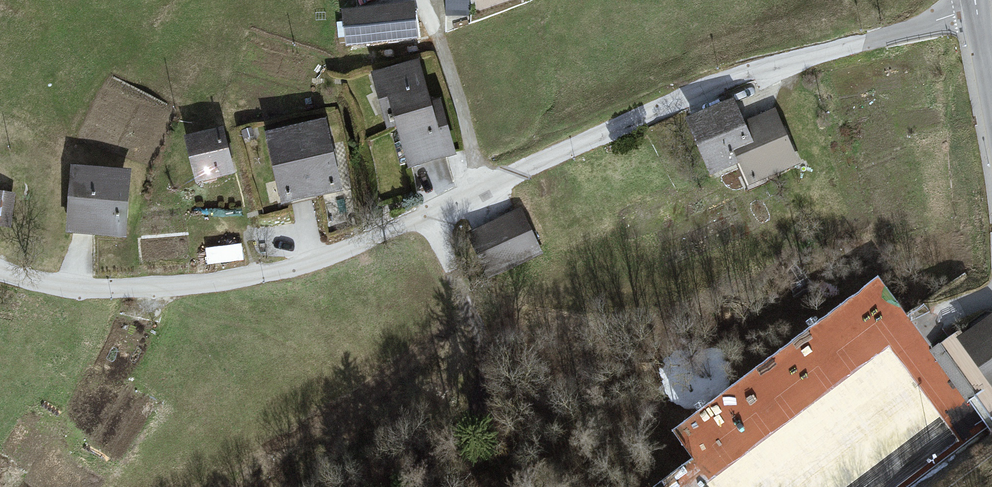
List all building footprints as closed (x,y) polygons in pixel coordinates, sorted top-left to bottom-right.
[(373,8),(341,13),(347,51),(418,42),(417,5),(373,8)] [(422,66),(376,77),(405,170),(457,157),(422,66)] [(765,93),(687,120),(714,179),(742,167),(751,187),(802,166),(765,93)] [(328,124),(268,136),(282,206),(344,193),(328,124)] [(225,130),(183,138),(199,186),(237,175),(225,130)] [(129,171),(70,166),(67,233),(125,240),(129,171)] [(0,191),(0,227),(9,228),(13,193),(0,191)] [(517,215),(466,237),(488,279),(540,258),(517,215)] [(934,330),(983,402),(991,396),(991,292),(934,330)]
